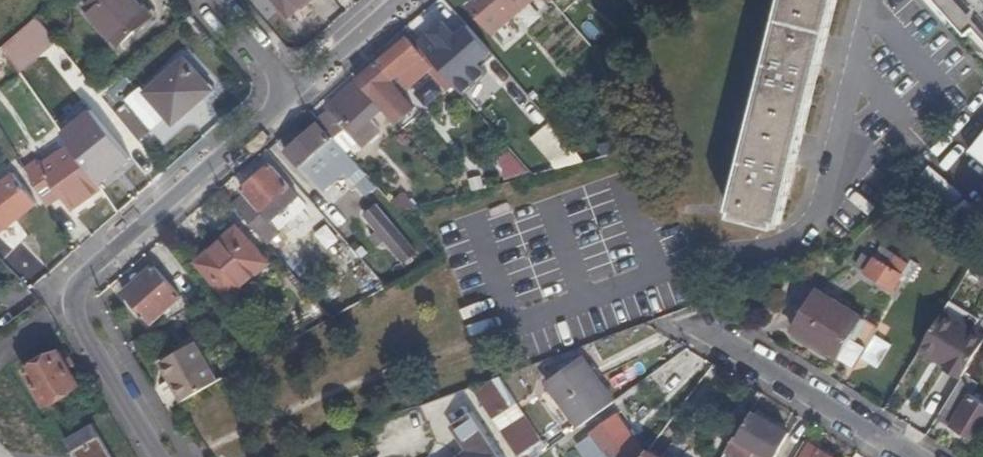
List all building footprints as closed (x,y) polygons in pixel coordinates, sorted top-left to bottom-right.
[(152,16),(138,0),(94,0),(85,7),(119,46),(152,16)] [(306,0),(273,0),(287,16),(306,0)] [(532,1),(531,0),(476,0),(469,6),(504,47),(519,33),(509,21),(532,1)] [(562,15),(578,0),(553,0),(551,3),(562,15)] [(836,0),(782,0),(729,212),(781,225),(836,0)] [(978,28),(982,33),(982,0),(939,0),(970,35),(973,33),(978,28)] [(978,28),(973,33),(982,42),(982,33),(978,28)] [(27,43),(31,39),(27,34),(23,38),(27,43)] [(432,61),(453,85),(463,76),(465,78),(482,62),(458,35),(440,50),(443,52),(432,61)] [(357,81),(395,123),(407,113),(395,99),(396,98),(395,96),(391,82),(400,73),(410,84),(428,68),(447,90),(453,85),(432,61),(410,36),(357,81)] [(173,124),(211,91),(184,60),(146,93),(173,124)] [(353,131),(365,143),(379,130),(369,119),(380,109),(356,83),(327,108),(340,122),(345,117),(355,129),(353,131)] [(329,138),(315,122),(284,150),(303,172),(305,170),(321,188),(341,170),(346,176),(358,165),(332,136),(329,138)] [(109,133),(80,160),(92,178),(95,176),(107,191),(137,164),(109,133)] [(972,153),(982,162),(982,140),(972,153)] [(103,193),(92,178),(80,160),(70,145),(27,171),(48,205),(64,196),(75,212),(103,193)] [(554,169),(584,163),(574,148),(554,161),(554,169)] [(506,181),(530,175),(509,151),(500,158),(506,181)] [(261,209),(287,184),(269,164),(242,188),(261,209)] [(9,175),(0,182),(0,231),(34,205),(9,175)] [(391,202),(398,211),(416,206),(404,191),(391,202)] [(377,206),(365,217),(379,232),(372,238),(381,248),(388,242),(406,263),(419,252),(377,206)] [(281,226),(265,207),(252,218),(269,237),(281,226)] [(227,296),(265,263),(236,230),(198,262),(227,296)] [(887,265),(894,255),(873,242),(869,248),(877,254),(874,258),(887,265)] [(856,266),(864,271),(872,260),(864,254),(856,266)] [(910,260),(905,257),(903,260),(894,254),(894,255),(887,265),(874,258),(873,257),(872,260),(864,271),(891,289),(910,260)] [(153,265),(140,277),(134,281),(122,292),(136,307),(132,310),(136,315),(141,312),(149,322),(180,295),(153,265)] [(134,281),(140,277),(136,273),(131,277),(134,281)] [(877,329),(816,292),(791,332),(852,369),(877,329)] [(945,306),(924,341),(951,357),(949,361),(965,371),(982,340),(982,330),(945,306)] [(197,342),(162,362),(184,401),(219,381),(197,342)] [(78,383),(69,368),(64,360),(58,351),(37,363),(28,368),(26,370),(45,404),(78,383)] [(64,360),(69,368),(74,365),(70,356),(64,360)] [(24,362),(28,368),(37,363),(33,358),(24,362)] [(551,388),(580,428),(614,402),(585,363),(551,388)] [(935,419),(953,390),(913,366),(896,394),(935,419)] [(494,383),(474,389),(489,411),(506,401),(494,383)] [(967,395),(948,427),(976,444),(982,433),(982,404),(967,395)] [(734,438),(725,452),(734,456),(753,456),(757,450),(769,456),(775,456),(787,433),(753,414),(739,441),(734,438)] [(606,456),(642,456),(644,455),(616,415),(590,434),(606,456)] [(93,422),(65,438),(77,456),(114,456),(93,422)] [(521,425),(505,436),(519,456),(535,445),(521,425)] [(458,455),(459,456),(504,456),(489,434),(458,455)] [(810,443),(801,456),(832,456),(810,443)]
